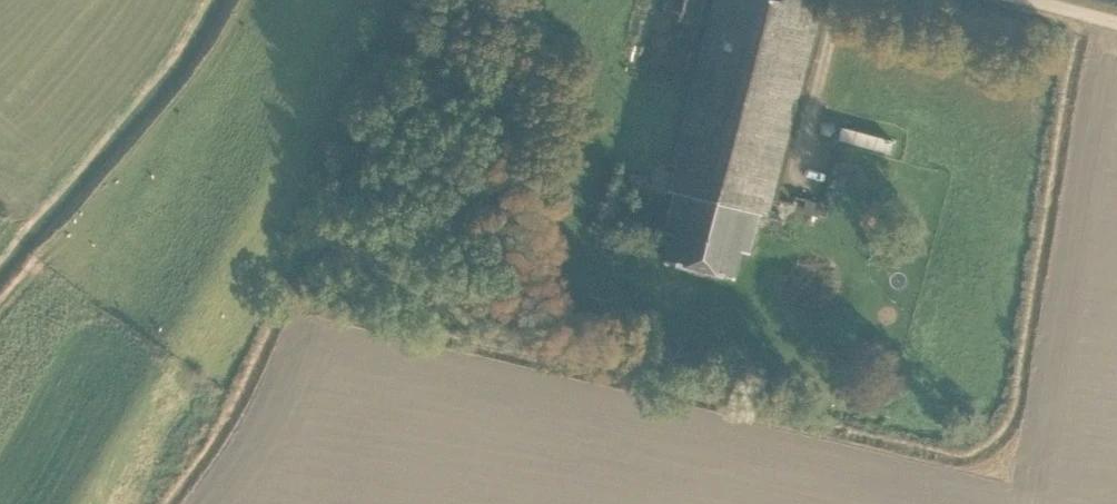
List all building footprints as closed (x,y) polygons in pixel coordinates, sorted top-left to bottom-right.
[(824,0),(710,0),(672,162),(675,163),(670,188),(674,189),(664,230),(673,232),(667,258),(734,274),(741,246),(751,249),(760,210),(767,212),(770,196),(778,198),(824,0)]
